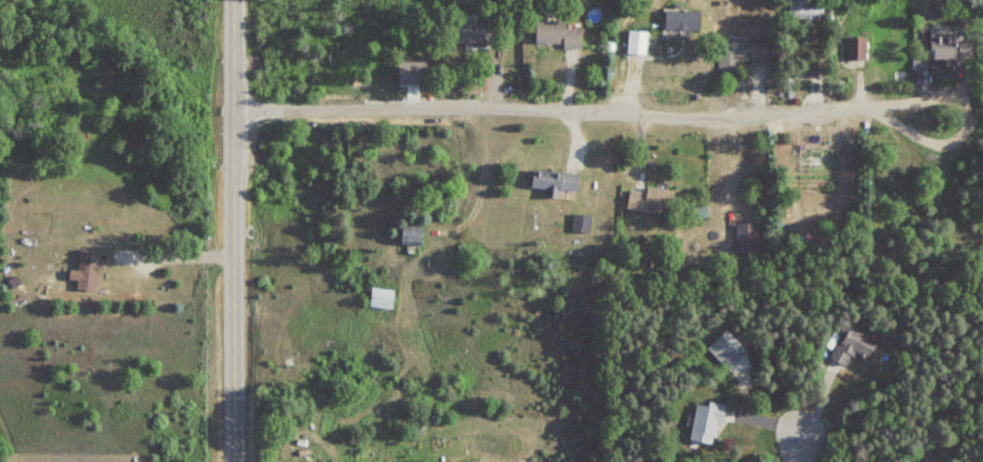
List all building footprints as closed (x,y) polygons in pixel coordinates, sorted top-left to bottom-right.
[(823,0),(789,0),(789,18),(823,18),(823,0)] [(698,32),(699,12),(662,12),(662,31),(698,32)] [(564,21),(533,21),(532,48),(579,49),(580,29),(564,28),(564,21)] [(483,44),(483,23),(452,23),(452,44),(483,44)] [(644,32),(625,32),(625,55),(644,55),(644,32)] [(952,35),(926,35),(926,61),(938,61),(938,68),(952,68),(952,35)] [(864,61),(864,39),(847,39),(847,61),(864,61)] [(718,41),(717,62),(762,63),(762,43),(718,41)] [(684,62),(667,62),(667,73),(684,74),(684,62)] [(548,190),(548,198),(558,198),(558,192),(575,193),(576,174),(529,171),(528,188),(548,190)] [(628,190),(625,208),(668,215),(672,192),(644,187),(644,193),(628,190)] [(755,224),(734,224),(734,253),(755,253),(755,224)] [(416,229),(397,229),(397,245),(416,245),(416,229)] [(79,291),(100,293),(103,253),(83,251),(81,272),(73,272),(73,281),(79,282),(79,291)] [(391,309),(392,291),(369,289),(368,307),(391,309)] [(830,360),(846,369),(854,355),(865,361),(875,344),(848,328),(830,360)] [(721,406),(695,402),(688,442),(714,446),(721,406)] [(351,452),(351,461),(369,461),(369,452),(351,452)]
